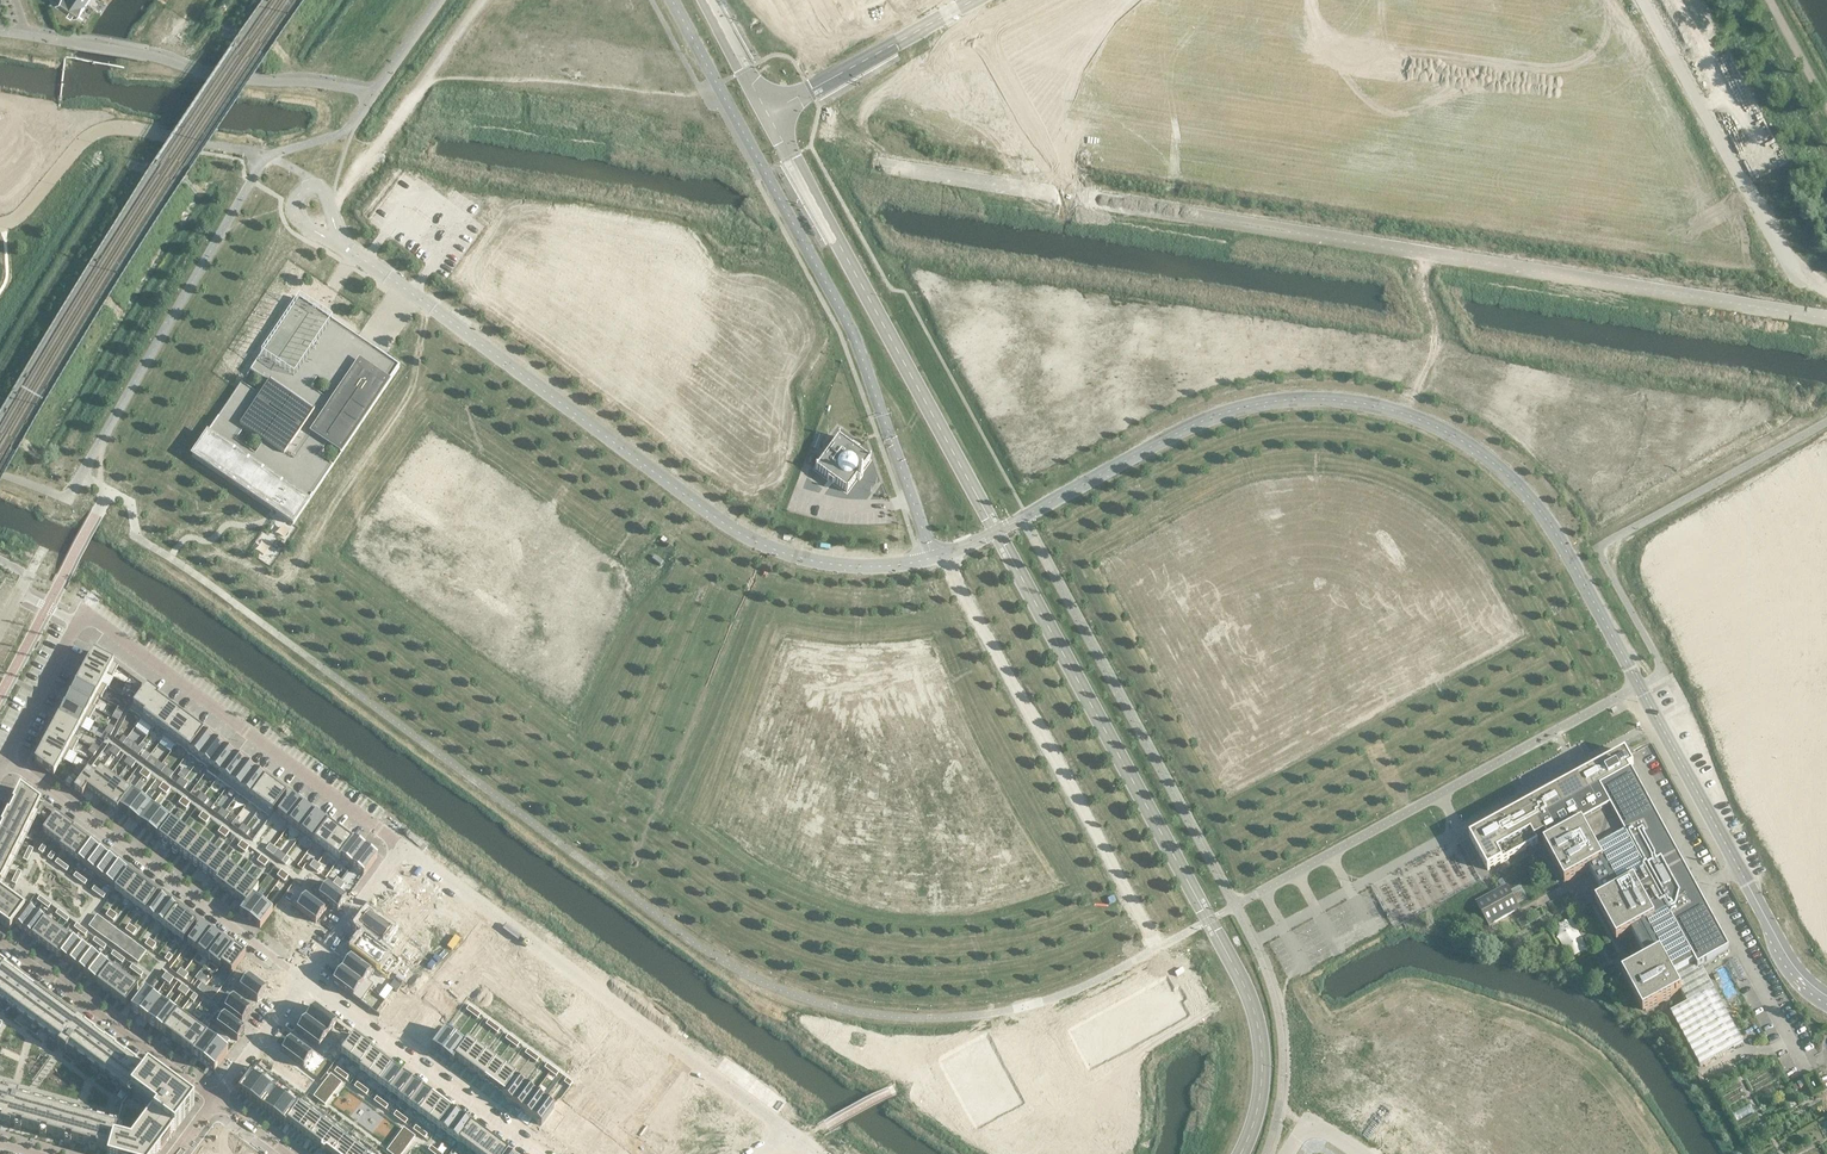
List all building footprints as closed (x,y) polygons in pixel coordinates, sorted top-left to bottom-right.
[(77,0),(55,0),(54,1),(73,14),(81,3),(77,0)] [(765,1),(771,12),(790,2),(789,0),(767,0),(765,1)] [(790,2),(771,12),(777,23),(795,12),(790,2)] [(812,3),(805,7),(808,12),(814,8),(812,3)] [(795,12),(777,23),(783,33),(801,23),(795,12)] [(821,20),(814,24),(817,29),(823,25),(821,20)] [(801,23),(783,33),(788,44),(807,34),(801,23)] [(823,25),(817,29),(819,33),(826,30),(823,25)] [(807,34),(788,44),(794,55),(813,45),(807,34)] [(362,342),(315,310),(298,299),(249,371),(264,381),(255,394),(241,384),(192,457),(293,525),(332,467),(317,457),(326,445),(340,455),(399,367),(362,342)] [(851,447),(838,438),(839,437),(838,436),(837,438),(830,449),(828,448),(828,449),(829,450),(824,457),(823,456),(822,457),(824,458),(816,469),(815,470),(816,470),(829,479),(828,480),(829,481),(830,479),(834,482),(833,483),(834,484),(835,482),(847,491),(847,492),(848,492),(849,491),(848,491),(857,477),(860,480),(863,475),(860,473),(869,460),(870,460),(871,459),(870,458),(869,459),(856,450),(857,449),(857,448),(856,450),(852,447),(853,445),(852,445),(851,447)] [(654,555),(651,559),(660,566),(663,562),(654,555)] [(87,662),(87,663),(107,674),(113,663),(93,652),(90,658),(87,660),(87,662)] [(81,673),(81,674),(102,685),(107,674),(87,663),(84,669),(82,670),(81,673)] [(76,684),(75,685),(96,696),(102,685),(81,674),(78,679),(76,681),(76,684)] [(75,685),(70,695),(90,706),(96,696),(75,685)] [(147,687),(133,706),(144,715),(145,715),(157,698),(159,697),(147,687)] [(70,695),(64,706),(85,717),(90,706),(70,695)] [(144,715),(143,717),(155,725),(169,707),(157,698),(145,715),(144,715)] [(64,706),(58,717),(79,728),(85,717),(64,706)] [(169,707),(155,725),(166,734),(180,715),(175,712),(175,709),(173,707),(170,708),(169,707)] [(180,715),(166,734),(178,742),(192,724),(187,720),(187,717),(184,715),(181,716),(180,715)] [(58,717),(53,728),(73,739),(79,728),(58,717)] [(192,724),(178,742),(189,751),(203,733),(198,729),(198,726),(196,724),(193,725),(192,724)] [(47,738),(67,749),(73,739),(53,728),(50,733),(47,735),(47,738)] [(189,751),(188,752),(199,760),(213,741),(203,733),(189,751)] [(47,738),(41,749),(62,760),(67,749),(47,738)] [(213,741),(199,760),(210,768),(223,749),(213,741)] [(223,749),(210,768),(220,775),(234,756),(229,753),(229,750),(227,748),(224,749),(223,749)] [(41,749),(34,762),(53,776),(62,760),(41,749)] [(1663,829),(1662,830),(1627,768),(1632,765),(1625,752),(1552,792),(1552,790),(1531,801),(1532,803),(1469,837),(1488,870),(1538,843),(1536,840),(1542,837),(1546,844),(1543,845),(1564,884),(1590,870),(1605,897),(1595,903),(1616,941),(1632,933),(1647,960),(1622,974),(1643,1012),(1681,992),(1687,1003),(1670,1012),(1700,1066),(1743,1043),(1701,968),(1729,952),(1678,858),(1679,858),(1663,829)] [(234,756),(220,775),(230,783),(244,764),(240,761),(240,758),(237,756),(234,757),(234,756)] [(244,764),(230,783),(241,790),(255,772),(244,764)] [(95,778),(86,790),(87,790),(94,795),(108,777),(100,771),(95,778)] [(255,772),(241,790),(251,798),(265,780),(260,776),(260,773),(258,771),(255,772)] [(87,772),(74,791),(82,797),(87,790),(86,790),(95,778),(87,772)] [(108,777),(94,795),(101,801),(115,782),(108,777)] [(70,787),(74,782),(68,778),(64,783),(70,788),(70,787)] [(265,780),(251,798),(262,806),(276,787),(265,780)] [(115,782),(101,801),(109,806),(123,788),(115,782)] [(276,787),(262,806),(273,814),(286,795),(276,787)] [(123,788),(109,806),(117,812),(119,809),(130,793),(123,788)] [(10,930),(14,924),(13,924),(24,910),(24,909),(26,907),(2,889),(43,807),(41,805),(20,790),(0,830),(0,923),(10,930)] [(130,793),(119,809),(129,817),(141,800),(131,792),(130,793)] [(291,797),(277,816),(290,825),(304,807),(291,797)] [(141,800),(129,817),(138,824),(151,807),(141,800)] [(304,807),(290,825),(302,834),(316,816),(309,811),(310,809),(307,806),(305,808),(304,807)] [(151,807),(138,824),(148,831),(161,814),(151,807)] [(161,814),(148,831),(158,838),(171,821),(161,814)] [(55,816),(42,833),(52,840),(65,823),(55,816)] [(316,816),(302,834),(314,843),(328,824),(316,816)] [(171,821),(158,838),(163,842),(162,844),(166,848),(167,845),(168,846),(181,829),(171,821)] [(65,823),(52,840),(61,846),(61,847),(72,831),(73,832),(74,830),(74,829),(65,823)] [(328,824),(314,843),(326,852),(340,833),(333,828),(334,826),(331,824),(330,826),(328,824)] [(181,829),(168,846),(173,849),(171,852),(176,855),(177,853),(178,853),(191,836),(181,829)] [(61,846),(59,848),(60,848),(69,855),(82,838),(73,832),(72,831),(61,847),(61,846)] [(340,833),(326,852),(339,861),(340,859),(352,842),(340,833)] [(191,836),(178,853),(183,857),(184,859),(187,860),(188,860),(200,843),(191,836)] [(82,838),(69,855),(78,862),(91,845),(86,842),(85,839),(82,839),(82,838)] [(352,842),(340,859),(351,868),(365,849),(353,840),(352,842)] [(200,843),(188,860),(193,864),(194,866),(197,867),(198,868),(210,850),(200,843)] [(42,845),(38,851),(42,854),(46,848),(42,845)] [(91,845),(78,862),(88,869),(100,852),(91,845)] [(365,849),(351,868),(363,876),(377,858),(365,849)] [(210,850),(198,868),(202,871),(204,874),(207,874),(207,875),(220,858),(210,850)] [(51,852),(47,858),(51,861),(55,855),(51,852)] [(100,852),(88,869),(97,876),(109,859),(100,852)] [(220,858),(207,875),(217,882),(228,867),(229,867),(230,865),(220,858)] [(109,859),(97,876),(106,882),(119,865),(109,859)] [(119,865),(106,882),(115,889),(128,872),(119,865)] [(217,882),(215,884),(220,887),(222,890),(225,891),(238,874),(229,867),(228,867),(217,882)] [(115,889),(114,890),(125,898),(137,881),(136,880),(135,878),(132,877),(127,874),(128,873),(128,872),(115,889)] [(238,874),(225,891),(230,895),(232,897),(235,898),(248,881),(238,874)] [(397,877),(378,902),(387,908),(389,905),(405,883),(397,877)] [(137,881),(125,898),(134,905),(147,888),(146,888),(145,885),(142,884),(137,881)] [(248,881),(235,898),(245,906),(252,896),(252,897),(258,889),(248,881)] [(321,881),(312,893),(337,911),(346,900),(321,881)] [(405,883),(389,905),(397,911),(399,908),(414,889),(405,883)] [(1506,885),(1475,902),(1488,926),(1519,909),(1506,885)] [(147,888),(134,905),(144,912),(157,895),(156,895),(155,892),(152,892),(147,888)] [(414,889),(399,908),(407,914),(422,895),(414,889)] [(157,895),(144,912),(154,919),(166,903),(157,895)] [(406,917),(414,923),(430,901),(429,901),(430,900),(426,897),(425,898),(422,895),(407,914),(406,917)] [(245,906),(239,913),(250,921),(262,904),(252,897),(252,896),(245,906)] [(295,899),(291,905),(315,923),(324,911),(305,897),(300,903),(295,899)] [(414,923),(422,929),(438,907),(437,907),(438,906),(434,902),(433,904),(430,901),(414,923)] [(166,903),(154,919),(164,927),(176,910),(166,903)] [(262,904),(250,921),(260,928),(272,911),(262,904)] [(24,910),(13,924),(14,924),(23,931),(35,914),(26,907),(24,909),(24,910)] [(422,929),(430,935),(446,912),(445,913),(438,907),(422,929)] [(176,910),(164,927),(173,934),(186,917),(176,910)] [(457,920),(446,912),(430,935),(432,932),(442,939),(457,920)] [(35,914),(23,931),(32,938),(44,921),(35,914)] [(96,915),(88,926),(98,933),(102,928),(98,925),(102,919),(96,915)] [(292,915),(283,927),(302,941),(311,929),(292,915)] [(368,916),(359,928),(386,947),(395,936),(368,916)] [(186,917),(173,934),(184,941),(196,924),(186,917)] [(457,920),(439,944),(449,951),(467,927),(457,920)] [(44,921),(32,938),(41,945),(54,928),(44,921)] [(201,926),(187,945),(198,953),(212,934),(201,926)] [(283,927),(274,939),(293,953),(302,941),(283,927)] [(467,927),(449,951),(459,958),(462,953),(476,934),(467,927)] [(54,928),(41,945),(50,951),(63,934),(54,928)] [(63,934),(50,951),(60,958),(61,958),(60,957),(72,941),(63,934)] [(212,934),(198,953),(208,961),(222,942),(212,934)] [(481,938),(476,934),(462,953),(472,961),(485,943),(486,941),(487,939),(482,936),(481,938)] [(72,941),(60,957),(61,958),(70,964),(82,947),(73,940),(72,941)] [(364,940),(355,952),(378,969),(387,957),(364,940)] [(222,942),(208,961),(219,969),(221,967),(220,966),(232,950),(232,949),(222,942)] [(472,961),(467,967),(479,976),(482,971),(496,952),(495,951),(496,949),(491,945),(490,947),(485,943),(472,961)] [(82,947),(70,964),(79,971),(92,954),(82,947)] [(232,950),(220,966),(221,967),(231,974),(245,956),(233,947),(232,949),(232,950)] [(496,952),(482,971),(494,980),(508,960),(507,959),(508,958),(502,954),(501,956),(496,952)] [(92,954),(79,971),(88,978),(101,961),(92,954)] [(168,954),(164,959),(168,962),(172,957),(168,954)] [(350,958),(341,970),(369,991),(373,986),(367,981),(375,970),(362,960),(359,964),(350,958)] [(412,959),(409,964),(414,968),(415,967),(418,963),(412,959)] [(494,980),(490,984),(502,993),(504,989),(519,969),(518,968),(519,966),(513,961),(511,963),(508,960),(494,980)] [(101,961),(88,978),(97,985),(110,968),(101,961)] [(2,1005),(3,1004),(7,1007),(6,1008),(13,1013),(14,1012),(18,1015),(17,1016),(23,1021),(24,1019),(28,1022),(27,1024),(33,1028),(34,1027),(38,1030),(37,1031),(44,1036),(45,1035),(49,1038),(48,1039),(54,1044),(55,1042),(59,1045),(58,1046),(66,1052),(67,1051),(73,1055),(74,1054),(78,1057),(77,1058),(83,1063),(84,1062),(88,1065),(87,1066),(93,1071),(94,1069),(98,1072),(97,1074),(104,1078),(105,1077),(109,1080),(108,1081),(114,1086),(115,1085),(119,1088),(118,1089),(125,1094),(125,1092),(129,1095),(131,1093),(146,1073),(85,1027),(85,1026),(77,1020),(75,1022),(61,1012),(59,1009),(57,1008),(4,970),(6,967),(0,962),(0,1004),(2,1005)] [(257,965),(248,977),(266,990),(275,978),(257,965)] [(519,969),(504,989),(515,997),(516,994),(532,973),(532,972),(530,972),(527,970),(528,969),(522,965),(519,969)] [(414,968),(411,973),(415,976),(419,970),(415,967),(414,968)] [(110,968),(97,985),(102,988),(103,991),(106,991),(107,992),(119,975),(110,968)] [(341,970),(332,982),(357,1000),(366,989),(369,991),(341,970)] [(532,973),(516,994),(524,1000),(522,1003),(541,979),(532,973)] [(244,974),(235,986),(257,1002),(266,990),(248,977),(244,974)] [(119,975),(107,992),(111,995),(112,998),(115,998),(116,998),(128,981),(119,975)] [(431,979),(427,985),(431,988),(435,982),(431,979)] [(547,991),(537,984),(541,979),(522,1003),(532,1010),(547,991)] [(452,980),(448,986),(451,988),(456,983),(452,980)] [(128,981),(116,998),(120,1002),(121,1005),(125,1005),(138,988),(128,981)] [(435,982),(431,988),(435,991),(439,985),(435,982)] [(145,992),(131,1010),(139,1017),(153,998),(158,992),(149,986),(145,992)] [(553,993),(550,990),(548,991),(547,991),(532,1010),(542,1018),(556,998),(553,995),(553,993)] [(227,993),(218,1005),(242,1023),(250,1011),(227,993)] [(451,994),(447,1000),(450,1002),(455,997),(451,994)] [(395,995),(380,1015),(385,1018),(384,1020),(388,1023),(390,1021),(391,1022),(407,999),(405,1002),(395,995)] [(455,997),(450,1002),(454,1005),(459,1000),(455,997)] [(475,997),(471,1003),(474,1005),(479,1000),(475,997)] [(558,999),(556,998),(542,1018),(552,1025),(566,1005),(562,1002),(563,1000),(559,997),(558,999)] [(153,998),(139,1017),(147,1023),(161,1004),(153,998)] [(407,999),(391,1022),(393,1019),(397,1022),(396,1024),(400,1027),(402,1025),(403,1026),(417,1007),(407,999)] [(161,1004),(147,1023),(156,1029),(169,1010),(161,1004)] [(577,1013),(566,1005),(552,1025),(562,1032),(577,1013)] [(314,1007),(305,1019),(327,1036),(336,1023),(314,1007)] [(417,1007),(403,1026),(407,1029),(406,1031),(410,1034),(411,1033),(412,1033),(427,1014),(417,1007)] [(469,1007),(466,1011),(471,1015),(474,1011),(469,1007)] [(169,1010),(156,1029),(164,1035),(177,1016),(169,1010)] [(474,1011),(471,1015),(477,1019),(480,1016),(474,1011)] [(219,1012),(211,1022),(237,1041),(244,1031),(219,1012)] [(494,1012),(490,1017),(496,1022),(500,1017),(494,1012)] [(587,1021),(577,1013),(562,1032),(572,1040),(587,1021)] [(427,1014),(412,1033),(416,1036),(416,1039),(419,1041),(421,1040),(422,1041),(437,1021),(427,1014)] [(177,1016),(164,1035),(173,1042),(187,1023),(177,1016)] [(305,1019),(296,1031),(319,1048),(327,1036),(305,1019)] [(505,1019),(500,1025),(504,1028),(509,1022),(505,1019)] [(437,1021),(422,1041),(426,1044),(425,1046),(429,1049),(431,1047),(432,1048),(445,1030),(447,1028),(437,1021)] [(488,1021),(485,1025),(491,1030),(494,1026),(488,1021)] [(597,1028),(587,1021),(572,1040),(582,1047),(597,1028)] [(509,1022),(504,1028),(508,1030),(513,1025),(509,1022)] [(187,1023),(173,1042),(183,1049),(197,1030),(187,1023)] [(494,1026),(491,1030),(497,1034),(500,1030),(494,1026)] [(598,1028),(597,1028),(582,1047),(592,1055),(607,1035),(603,1032),(603,1030),(600,1027),(598,1028)] [(197,1030),(183,1049),(193,1056),(207,1038),(197,1030)] [(445,1030),(432,1048),(442,1055),(455,1038),(445,1030)] [(524,1033),(520,1039),(524,1042),(528,1036),(524,1033)] [(987,1034),(942,1059),(978,1125),(1023,1101),(987,1034)] [(616,1042),(607,1035),(592,1055),(602,1062),(616,1042)] [(353,1036),(340,1053),(351,1061),(364,1044),(353,1036)] [(508,1036),(505,1040),(511,1044),(513,1040),(508,1036)] [(528,1036),(524,1042),(528,1045),(532,1039),(528,1036)] [(207,1038),(193,1056),(203,1064),(217,1045),(207,1038)] [(455,1038),(442,1055),(452,1062),(467,1041),(464,1045),(455,1038)] [(281,1051),(281,1052),(282,1052),(303,1068),(304,1068),(312,1057),(312,1056),(311,1056),(290,1040),(289,1040),(281,1051)] [(513,1040),(511,1044),(516,1048),(519,1045),(513,1040)] [(467,1041),(452,1062),(452,1063),(455,1059),(464,1066),(477,1049),(467,1041)] [(626,1049),(627,1047),(622,1044),(621,1046),(616,1042),(602,1062),(612,1069),(626,1049)] [(364,1044),(351,1061),(360,1068),(359,1070),(372,1053),(374,1051),(364,1044)] [(217,1045),(203,1064),(214,1072),(228,1053),(217,1045)] [(544,1048),(540,1054),(544,1057),(548,1051),(544,1048)] [(477,1049),(464,1066),(469,1069),(470,1072),(473,1073),(474,1073),(487,1056),(477,1049)] [(626,1049),(612,1069),(621,1076),(636,1057),(635,1056),(637,1054),(632,1051),(631,1053),(626,1049)] [(527,1050),(524,1054),(530,1059),(533,1055),(527,1050)] [(548,1051),(544,1057),(548,1060),(552,1054),(548,1051)] [(372,1053),(359,1070),(369,1078),(382,1060),(381,1060),(380,1057),(377,1056),(372,1053)] [(533,1055),(530,1059),(536,1063),(539,1059),(533,1055)] [(487,1056),(474,1073),(478,1077),(480,1079),(483,1080),(484,1080),(497,1063),(487,1056)] [(647,1062),(642,1058),(640,1060),(636,1057),(621,1076),(631,1083),(647,1062)] [(382,1060),(369,1078),(379,1085),(392,1067),(391,1067),(390,1064),(386,1063),(382,1060)] [(497,1063),(484,1080),(493,1088),(506,1070),(497,1063)] [(565,1063),(560,1069),(564,1072),(568,1066),(565,1063)] [(547,1065),(544,1069),(550,1073),(553,1069),(547,1065)] [(568,1066),(564,1072),(568,1075),(572,1069),(568,1066)] [(392,1067),(379,1085),(389,1092),(402,1075),(392,1067)] [(337,1068),(334,1072),(340,1076),(342,1072),(337,1068)] [(653,1097),(668,1077),(663,1074),(663,1071),(659,1068),(643,1089),(653,1097)] [(237,1093),(284,1127),(284,1128),(287,1131),(289,1128),(301,1137),(301,1138),(303,1139),(304,1139),(305,1139),(303,1142),(310,1147),(312,1145),(313,1145),(313,1146),(315,1148),(316,1147),(325,1153),(371,1153),(301,1102),(301,1103),(255,1069),(237,1093)] [(553,1069),(550,1073),(556,1077),(558,1073),(553,1069)] [(506,1070),(493,1088),(503,1095),(501,1097),(502,1097),(516,1077),(506,1070)] [(108,1153),(158,1153),(194,1105),(147,1071),(146,1073),(131,1093),(129,1095),(122,1105),(117,1123),(115,1128),(116,1128),(109,1152),(108,1153)] [(342,1072),(340,1076),(345,1081),(348,1077),(342,1072)] [(330,1074),(327,1078),(333,1082),(336,1078),(330,1074)] [(402,1075),(389,1092),(399,1099),(411,1082),(402,1075)] [(516,1077),(502,1097),(506,1100),(508,1103),(511,1104),(524,1087),(515,1080),(517,1078),(516,1077)] [(664,1105),(678,1085),(668,1077),(653,1097),(664,1105)] [(333,1082),(327,1078),(324,1082),(330,1086),(333,1082)] [(342,1083),(336,1078),(333,1082),(339,1086),(342,1083)] [(584,1078),(580,1083),(584,1086),(588,1080),(584,1078)] [(566,1079),(563,1083),(569,1088),(572,1084),(566,1079)] [(588,1080),(584,1086),(588,1089),(592,1083),(588,1080)] [(330,1086),(324,1082),(322,1086),(327,1090),(330,1086)] [(339,1086),(333,1082),(330,1086),(336,1090),(339,1086)] [(411,1082),(399,1099),(408,1107),(421,1089),(411,1082)] [(357,1083),(354,1087),(360,1091),(362,1087),(357,1083)] [(569,1088),(568,1089),(572,1092),(576,1086),(572,1084),(569,1088)] [(690,1089),(688,1092),(678,1085),(664,1105),(674,1112),(691,1090),(690,1089)] [(325,1094),(327,1090),(322,1086),(319,1089),(325,1094)] [(336,1090),(330,1086),(327,1090),(333,1094),(336,1090)] [(362,1087),(360,1091),(365,1095),(368,1092),(362,1087)] [(524,1087),(511,1104),(516,1108),(514,1110),(519,1113),(520,1111),(521,1111),(534,1094),(524,1087)] [(1,1120),(0,1124),(10,1126),(10,1125),(15,1126),(14,1129),(21,1131),(21,1128),(40,1133),(39,1136),(46,1138),(46,1135),(64,1140),(64,1143),(70,1145),(71,1142),(89,1147),(88,1150),(95,1152),(96,1149),(109,1152),(116,1128),(115,1128),(117,1123),(110,1121),(109,1123),(104,1122),(105,1120),(97,1118),(97,1120),(92,1118),(92,1117),(85,1115),(84,1116),(79,1115),(80,1113),(72,1111),(72,1113),(67,1111),(67,1110),(60,1108),(59,1109),(55,1108),(55,1106),(47,1104),(47,1106),(42,1105),(43,1103),(35,1101),(35,1102),(30,1101),(30,1100),(23,1097),(22,1099),(18,1098),(19,1095),(9,1092),(9,1091),(2,1089),(2,1091),(0,1091),(0,1120),(1,1120)] [(325,1094),(319,1089),(316,1093),(322,1098),(325,1094)] [(421,1089),(408,1107),(418,1114),(431,1096),(421,1089)] [(330,1098),(333,1094),(327,1090),(325,1094),(330,1098)] [(691,1090),(674,1112),(674,1113),(681,1104),(693,1113),(710,1104),(691,1090)] [(604,1092),(599,1098),(603,1101),(608,1095),(604,1092)] [(322,1098),(316,1093),(313,1097),(319,1102),(322,1098)] [(330,1098),(325,1094),(322,1098),(327,1102),(330,1098)] [(534,1094),(521,1111),(531,1119),(544,1101),(534,1094)] [(587,1094),(583,1100),(586,1103),(591,1097),(587,1094)] [(608,1095),(603,1101),(607,1104),(612,1098),(608,1095)] [(431,1096),(418,1114),(428,1121),(441,1104),(431,1096)] [(376,1097),(373,1101),(379,1106),(382,1102),(376,1097)] [(591,1097),(586,1103),(590,1106),(595,1100),(591,1097)] [(327,1102),(322,1098),(319,1102),(325,1106),(327,1102)] [(544,1101),(531,1119),(536,1122),(537,1125),(540,1125),(541,1126),(554,1109),(544,1101)] [(382,1102),(379,1106),(385,1110),(388,1106),(382,1102)] [(441,1104),(428,1121),(438,1128),(451,1111),(446,1107),(445,1105),(441,1104)] [(554,1109),(541,1126),(545,1129),(546,1128),(550,1131),(550,1133),(565,1112),(556,1105),(554,1109)] [(624,1107),(620,1113),(623,1116),(628,1110),(624,1107)] [(714,1107),(709,1109),(718,1125),(723,1135),(740,1126),(714,1107)] [(605,1108),(601,1114),(605,1117),(609,1111),(605,1108)] [(628,1110),(623,1116),(627,1118),(632,1113),(628,1110)] [(451,1111),(438,1128),(447,1135),(460,1118),(456,1115),(454,1112),(451,1111)] [(609,1111),(605,1117),(609,1120),(613,1114),(609,1111)] [(396,1112),(393,1116),(399,1120),(402,1116),(396,1112)] [(565,1112),(550,1133),(555,1136),(556,1135),(560,1139),(575,1119),(565,1112)] [(402,1116),(399,1120),(405,1124),(407,1120),(402,1116)] [(460,1118),(447,1135),(457,1143),(470,1125),(466,1122),(464,1119),(461,1119),(460,1118)] [(575,1119),(560,1139),(564,1142),(564,1143),(569,1147),(584,1126),(575,1119)] [(624,1122),(619,1127),(623,1130),(628,1125),(624,1122)] [(645,1122),(640,1128),(644,1131),(648,1125),(645,1122)] [(470,1125),(458,1142),(467,1149),(480,1132),(470,1125)] [(628,1125),(623,1130),(627,1133),(631,1127),(628,1125)] [(648,1125),(644,1131),(648,1134),(652,1128),(648,1125)] [(707,1131),(720,1153),(721,1153),(725,1152),(725,1149),(730,1147),(728,1144),(723,1135),(718,1125),(707,1131)] [(415,1126),(413,1130),(418,1134),(421,1131),(415,1126)] [(567,1149),(572,1153),(573,1151),(577,1153),(592,1134),(583,1128),(584,1126),(569,1147),(567,1149)] [(740,1126),(723,1135),(728,1144),(730,1147),(730,1148),(731,1149),(731,1150),(735,1148),(738,1146),(741,1145),(744,1143),(745,1143),(746,1142),(747,1141),(748,1140),(748,1139),(748,1138),(749,1137),(749,1136),(748,1135),(748,1134),(748,1133),(747,1132),(746,1131),(746,1130),(745,1130),(744,1129),(743,1128),(741,1127),(740,1126)] [(403,1128),(401,1132),(406,1136),(409,1132),(403,1128)] [(421,1131),(418,1134),(424,1139),(427,1135),(421,1131)] [(696,1137),(705,1153),(720,1153),(707,1131),(696,1137)] [(406,1136),(401,1132),(398,1136),(404,1140),(406,1136)] [(415,1137),(409,1132),(406,1136),(412,1141),(415,1137)] [(467,1149),(473,1153),(478,1153),(489,1139),(480,1132),(467,1149)] [(577,1153),(592,1153),(601,1141),(592,1134),(577,1153)] [(642,1135),(638,1141),(642,1144),(646,1138),(642,1135)] [(404,1140),(398,1136),(395,1140),(401,1144),(404,1140)] [(412,1141),(406,1136),(404,1140),(409,1144),(412,1141)] [(685,1143),(690,1153),(705,1153),(696,1137),(685,1143)] [(478,1153),(492,1153),(498,1145),(494,1142),(492,1140),(489,1139),(478,1153)] [(401,1144),(395,1140),(392,1144),(398,1148),(401,1144)] [(409,1144),(404,1140),(401,1144),(407,1148),(409,1144)] [(610,1148),(601,1141),(592,1153),(606,1153),(610,1148)] [(638,1141),(634,1147),(637,1150),(642,1144),(638,1141)] [(673,1149),(676,1153),(690,1153),(685,1143),(673,1149)] [(398,1148),(392,1144),(389,1148),(395,1152),(398,1148)] [(407,1148),(401,1144),(398,1148),(404,1152),(407,1148)] [(492,1153),(506,1153),(507,1153),(508,1152),(503,1149),(502,1146),(499,1146),(498,1145),(492,1153)]
